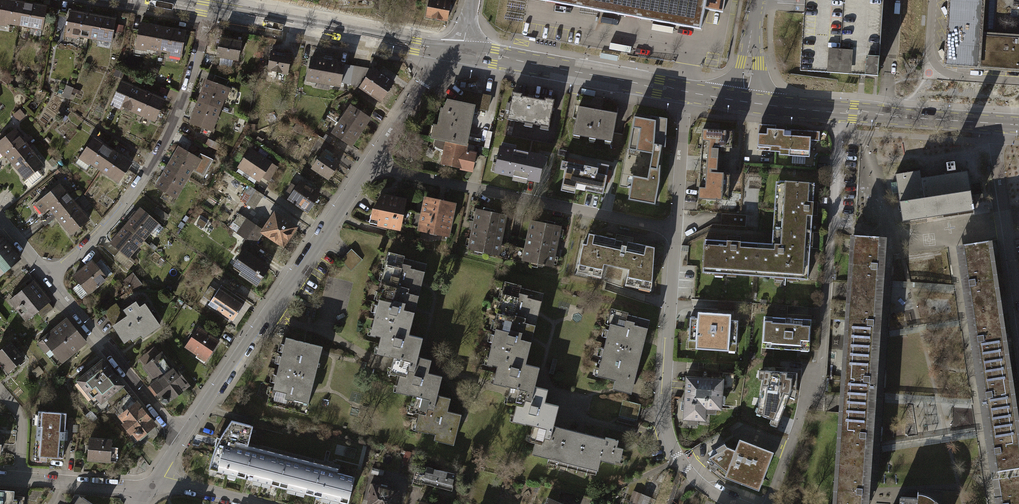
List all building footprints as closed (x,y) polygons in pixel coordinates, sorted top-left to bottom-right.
[(18,24),(22,2),(9,0),(0,0),(0,21),(18,24)] [(424,17),(445,21),(448,0),(427,0),(424,17)] [(697,28),(701,10),(721,13),(723,0),(542,0),(697,28)] [(803,6),(799,70),(876,75),(881,0),(804,0),(803,6)] [(946,29),(944,64),(981,67),(1018,69),(1018,0),(948,0),(946,29)] [(45,6),(22,2),(18,24),(41,28),(45,6)] [(66,33),(88,37),(92,15),(70,11),(66,33)] [(115,20),(92,15),(88,37),(111,41),(115,20)] [(135,45),(159,49),(162,28),(139,24),(135,45)] [(184,32),(162,28),(159,49),(181,53),(184,32)] [(219,37),(215,56),(238,60),(238,58),(241,41),(219,37)] [(271,53),(269,53),(265,75),(272,77),(273,72),(284,74),(287,55),(278,54),(279,50),(272,49),(271,53)] [(306,79),(323,82),(327,61),(311,58),(306,79)] [(339,86),(340,82),(343,66),(344,64),(327,61),(323,82),(339,86)] [(352,68),(343,66),(340,82),(349,84),(352,68)] [(349,84),(359,87),(368,71),(352,68),(349,84)] [(371,68),(368,71),(359,87),(380,102),(393,82),(371,68)] [(212,82),(225,87),(226,85),(227,80),(214,75),(212,82)] [(207,80),(198,102),(218,108),(221,100),(235,101),(237,89),(226,85),(225,87),(212,82),(207,80)] [(113,101),(133,110),(142,91),(121,82),(113,101)] [(72,88),(66,85),(62,95),(68,98),(72,88)] [(163,100),(142,91),(133,110),(154,119),(163,100)] [(460,104),(471,106),(484,108),(487,96),(469,92),(468,95),(462,94),(460,104)] [(520,93),(510,92),(505,120),(546,127),(551,99),(543,97),(542,99),(519,95),(520,93)] [(211,130),(218,108),(198,102),(191,123),(211,130)] [(471,106),(460,104),(449,102),(449,105),(446,104),(445,109),(440,108),(437,127),(433,126),(430,138),(444,140),(464,144),(471,106)] [(350,106),(341,119),(360,131),(368,118),(350,106)] [(596,110),(576,106),(570,134),(610,142),(615,113),(596,110)] [(19,110),(13,114),(19,121),(24,116),(19,110)] [(647,119),(632,116),(626,149),(650,153),(645,178),(630,175),(626,199),(652,204),(656,181),(658,165),(655,165),(659,147),(663,147),(664,140),(665,119),(648,115),(647,119)] [(350,145),(360,131),(341,119),(332,134),(350,145)] [(765,125),(756,124),(755,146),(767,147),(767,151),(777,151),(777,154),(786,155),(807,156),(808,140),(817,141),(817,132),(773,129),(774,125),(765,125)] [(12,161),(28,147),(13,129),(0,139),(0,147),(12,161)] [(730,131),(700,129),(695,199),(725,201),(727,173),(714,172),(716,147),(729,148),(730,131)] [(267,137),(264,141),(277,149),(279,144),(267,137)] [(80,155),(99,168),(111,151),(92,138),(80,155)] [(219,143),(207,138),(204,145),(216,151),(219,143)] [(444,140),(440,163),(471,169),(474,153),(471,153),(472,145),(464,144),(444,140)] [(537,181),(542,155),(496,145),(491,171),(537,181)] [(42,165),(28,147),(12,161),(32,185),(41,177),(36,170),(42,165)] [(178,147),(167,167),(186,177),(192,167),(201,173),(209,158),(200,153),(197,158),(178,147)] [(324,149),(312,167),(328,177),(337,163),(329,158),(332,155),(324,149)] [(259,179),(261,176),(270,163),(251,150),(240,166),(259,179)] [(130,164),(111,151),(99,168),(118,182),(130,164)] [(597,168),(563,161),(561,168),(566,169),(561,190),(575,193),(576,188),(603,193),(608,166),(598,163),(597,168)] [(275,167),(270,163),(261,176),(266,180),(275,167)] [(175,197),(186,177),(167,167),(156,186),(175,197)] [(60,168),(55,171),(59,176),(64,173),(60,168)] [(920,170),(896,174),(903,220),(973,209),(968,170),(921,177),(920,170)] [(737,242),(703,239),(700,272),(712,273),(712,269),(734,270),(734,274),(772,277),(772,273),(794,274),(794,278),(805,279),(810,209),(811,183),(780,181),(777,230),(770,229),(770,236),(769,244),(737,242)] [(305,186),(301,183),(290,199),(307,210),(317,194),(309,189),(312,185),(307,182),(305,186)] [(48,206),(51,210),(56,216),(73,202),(58,185),(35,204),(42,212),(48,206)] [(257,208),(265,193),(250,185),(242,201),(257,208)] [(407,199),(378,192),(371,221),(378,223),(377,228),(399,234),(407,199)] [(457,205),(423,198),(417,232),(450,238),(457,205)] [(87,219),(73,202),(56,216),(71,233),(87,219)] [(140,208),(125,226),(141,240),(156,223),(140,208)] [(45,226),(56,216),(51,210),(40,220),(45,226)] [(503,216),(475,210),(467,248),(495,254),(503,216)] [(295,227),(275,213),(262,232),(282,246),(295,227)] [(747,226),(748,214),(723,214),(723,225),(747,226)] [(200,216),(195,224),(200,228),(206,220),(200,216)] [(558,227),(529,221),(521,259),(550,265),(558,227)] [(247,222),(239,234),(252,241),(259,229),(247,222)] [(127,256),(141,240),(125,226),(110,242),(122,252),(127,256)] [(621,241),(586,233),(584,244),(581,243),(574,273),(599,278),(602,264),(627,269),(623,286),(649,291),(650,285),(652,247),(625,242),(625,246),(620,245),(621,241)] [(850,292),(875,294),(877,267),(878,251),(879,236),(854,235),(850,292)] [(18,260),(0,238),(0,275),(18,260)] [(967,280),(970,301),(995,297),(986,240),(961,244),(967,280)] [(234,262),(241,267),(238,272),(257,284),(268,267),(253,257),(253,258),(242,251),(234,262)] [(133,261),(127,256),(122,252),(116,260),(127,269),(133,261)] [(346,258),(340,264),(352,274),(363,262),(351,252),(346,258)] [(380,287),(416,296),(424,264),(388,255),(380,287)] [(101,259),(95,264),(106,278),(112,274),(101,259)] [(79,298),(106,278),(95,264),(93,261),(73,276),(79,284),(72,289),(79,298)] [(132,274),(124,279),(133,291),(140,286),(132,274)] [(33,281),(10,299),(27,320),(37,311),(48,302),(50,301),(33,281)] [(544,296),(505,286),(485,365),(496,368),(492,383),(510,388),(509,395),(506,405),(516,407),(512,423),(530,428),(527,442),(534,444),(531,456),(598,474),(601,463),(615,467),(616,463),(621,464),(624,452),(617,450),(619,444),(606,440),(606,442),(554,429),(558,414),(560,408),(546,405),(549,392),(535,388),(540,370),(526,366),(544,296)] [(410,322),(416,296),(380,287),(372,318),(395,323),(396,319),(410,322)] [(217,288),(206,304),(231,320),(241,304),(217,288)] [(875,294),(850,292),(846,348),(872,350),(873,323),(875,294)] [(976,338),(979,358),(1004,354),(995,297),(970,301),(976,338)] [(53,308),(48,302),(37,311),(41,317),(53,308)] [(103,311),(113,326),(126,317),(122,311),(115,302),(103,311)] [(134,303),(122,311),(126,317),(113,326),(124,341),(130,337),(133,341),(141,335),(143,337),(159,325),(145,304),(138,309),(134,303)] [(648,320),(611,311),(594,375),(612,380),(610,388),(615,389),(629,393),(648,320)] [(730,314),(698,313),(698,318),(688,318),(687,341),(697,342),(696,349),(729,350),(729,343),(737,343),(738,320),(730,320),(730,314)] [(800,318),(770,317),(769,320),(761,320),(760,341),(768,342),(768,348),(798,350),(798,344),(807,345),(808,325),(799,325),(800,318)] [(414,363),(416,357),(421,338),(407,334),(410,322),(396,319),(395,323),(372,318),(369,329),(374,330),(372,336),(373,337),(374,335),(378,337),(376,348),(380,349),(379,355),(388,357),(388,356),(392,357),(414,363)] [(68,319),(38,342),(45,351),(53,345),(63,358),(85,342),(68,319)] [(196,327),(184,346),(204,359),(216,341),(196,327)] [(320,346),(284,337),(267,401),(304,410),(320,346)] [(0,350),(0,363),(7,372),(24,358),(10,342),(0,350)] [(872,350),(846,348),(842,404),(868,406),(870,379),(872,350)] [(145,365),(153,378),(163,371),(165,374),(171,370),(159,354),(145,365)] [(984,394),(988,415),(1013,411),(1004,354),(979,358),(981,374),(984,394)] [(434,401),(435,395),(440,376),(426,373),(427,369),(429,360),(416,357),(414,363),(392,357),(391,361),(389,368),(394,369),(392,374),(398,375),(394,391),(398,392),(398,393),(407,395),(407,394),(411,395),(434,401)] [(102,359),(76,381),(94,403),(97,400),(101,405),(107,400),(123,387),(125,386),(102,359)] [(173,368),(171,370),(165,374),(163,371),(153,378),(155,380),(148,385),(155,395),(158,393),(161,397),(162,400),(168,400),(187,387),(173,368)] [(797,373),(759,371),(758,379),(763,380),(757,414),(771,419),(770,423),(778,426),(791,390),(796,390),(797,373)] [(724,380),(687,377),(684,421),(706,422),(707,410),(722,411),(724,380)] [(107,400),(112,407),(128,394),(123,387),(107,400)] [(137,404),(128,394),(112,407),(121,417),(137,404)] [(448,399),(435,395),(434,401),(411,395),(408,406),(413,407),(411,413),(412,413),(413,412),(417,413),(414,424),(419,425),(417,431),(426,433),(433,434),(432,440),(451,445),(459,415),(445,411),(448,399)] [(640,406),(622,401),(618,417),(636,422),(638,414),(640,406)] [(153,424),(137,404),(121,417),(139,439),(145,434),(143,431),(153,424)] [(868,406),(842,404),(838,460),(864,462),(866,434),(868,406)] [(65,413),(38,411),(34,456),(62,458),(65,413)] [(996,472),(1018,468),(1018,453),(1013,411),(988,415),(993,449),(996,472)] [(218,438),(215,437),(208,465),(216,467),(215,470),(345,503),(352,477),(335,472),(334,476),(231,451),(233,442),(246,445),(250,426),(229,420),(221,433),(218,438)] [(88,439),(87,459),(116,461),(117,447),(111,447),(111,440),(88,439)] [(774,453),(740,440),(736,451),(728,448),(725,444),(716,449),(718,453),(709,459),(727,473),(726,477),(759,490),(774,453)] [(838,460),(836,503),(862,503),(863,485),(864,462),(838,460)] [(454,475),(426,467),(424,475),(415,472),(411,485),(422,488),(423,484),(451,492),(453,486),(451,486),(454,475)] [(1001,503),(1018,503),(1018,468),(996,472),(1001,503)] [(368,484),(364,499),(367,500),(366,503),(392,503),(395,490),(368,484)] [(17,499),(12,498),(12,496),(12,491),(0,490),(0,503),(16,503),(17,499)] [(634,491),(630,502),(636,503),(648,503),(651,498),(634,491)] [(932,499),(930,497),(925,495),(919,493),(915,493),(915,503),(932,503),(932,499)] [(12,496),(12,498),(17,499),(16,503),(23,503),(24,497),(12,496)]
